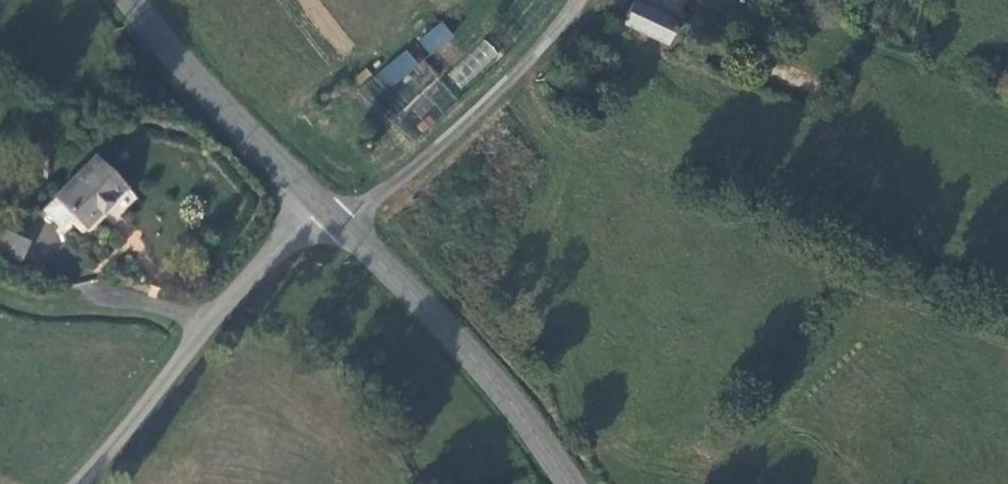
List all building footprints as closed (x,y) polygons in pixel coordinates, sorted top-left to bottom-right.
[(651,35),(662,39),(672,15),(664,12),(634,0),(633,0),(624,24),(651,35)] [(442,21),(417,40),(430,56),(454,37),(442,21)] [(484,40),(462,63),(476,76),(498,53),(484,40)] [(359,88),(372,104),(419,65),(405,49),(359,88)] [(73,216),(86,228),(127,187),(96,156),(55,198),(73,216)] [(61,228),(73,216),(55,198),(43,210),(61,228)] [(20,262),(29,242),(0,229),(0,253),(20,262)]
